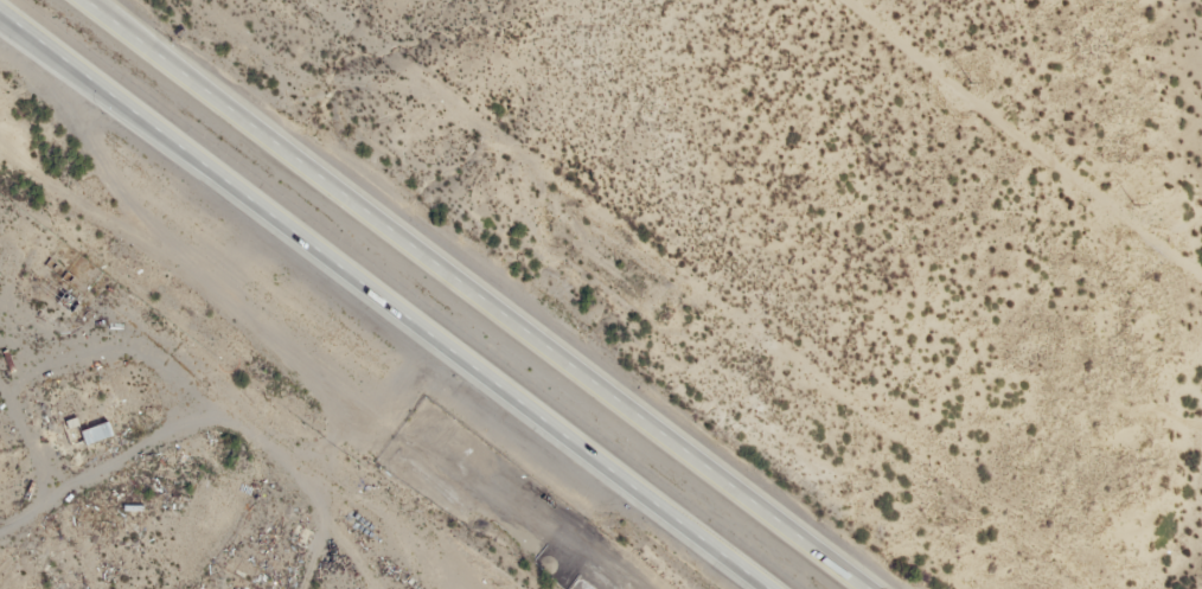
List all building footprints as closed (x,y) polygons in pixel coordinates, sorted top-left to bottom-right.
[(109,419),(80,423),(78,414),(64,416),(67,441),(85,439),(111,435),(109,419)]
